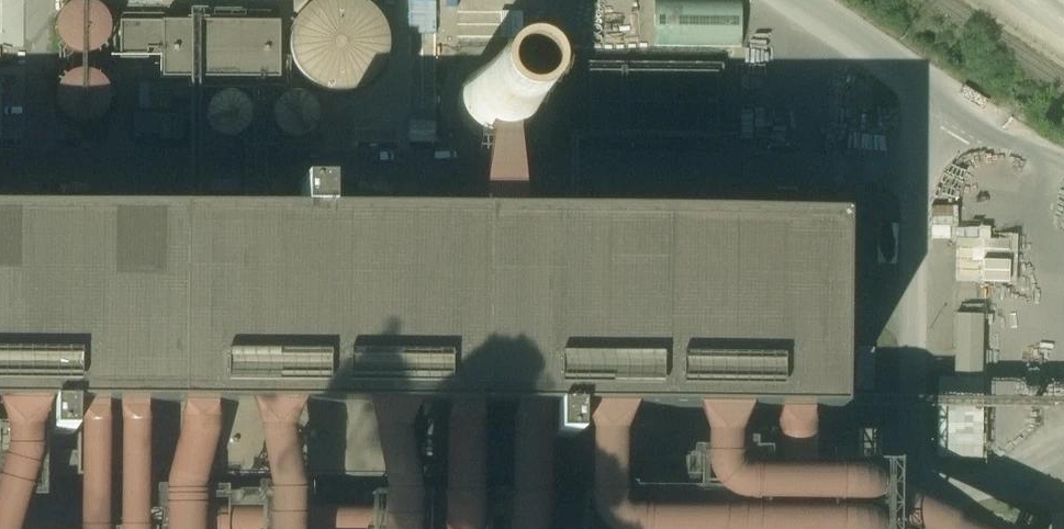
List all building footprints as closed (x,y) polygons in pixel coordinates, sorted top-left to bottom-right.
[(16,24),(16,0),(0,0),(0,24),(16,24)] [(274,88),(360,92),(364,6),(278,2),(274,88)] [(46,6),(46,54),(91,53),(91,5),(46,6)] [(268,80),(268,19),(115,17),(114,56),(146,56),(145,109),(178,110),(179,79),(268,80)] [(41,75),(44,122),(102,118),(97,54),(60,56),(61,74),(41,75)] [(580,62),(577,104),(646,109),(664,110),(664,119),(680,120),(679,133),(706,135),(711,70),(580,62)] [(868,106),(867,79),(849,80),(850,107),(868,106)] [(0,206),(0,428),(835,422),(834,201),(0,206)] [(929,234),(945,234),(945,216),(930,215),(929,234)] [(975,235),(953,235),(953,279),(1014,280),(1015,229),(976,229),(975,235)] [(933,398),(934,455),(977,455),(976,399),(1014,399),(1014,387),(980,387),(979,310),(952,310),(952,374),(933,374),(934,398),(933,398)] [(1055,515),(1055,528),(1063,528),(1063,515),(1055,515)]
